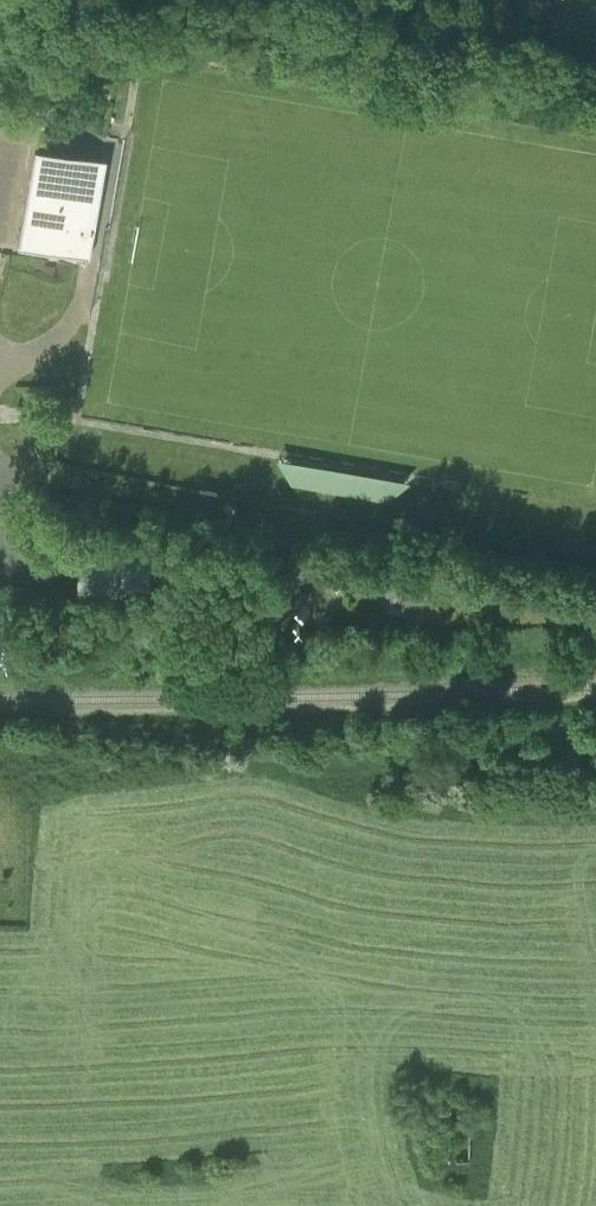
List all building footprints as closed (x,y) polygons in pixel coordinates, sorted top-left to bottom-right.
[(546,10),(547,0),(530,0),(528,7),(546,10)] [(31,172),(19,243),(90,255),(96,221),(95,221),(100,195),(95,194),(102,155),(75,150),(75,151),(40,145),(35,172),(31,172)] [(149,603),(150,550),(80,548),(78,602),(149,603)]
